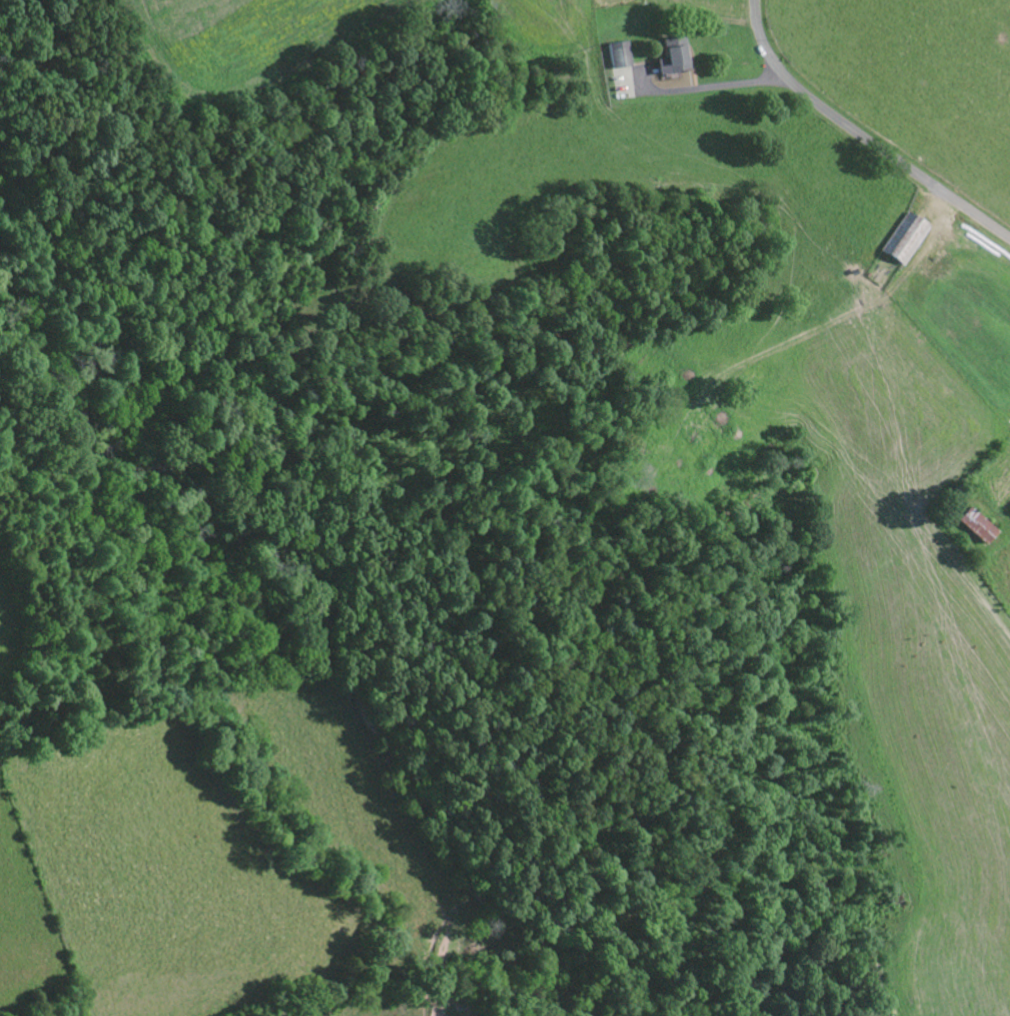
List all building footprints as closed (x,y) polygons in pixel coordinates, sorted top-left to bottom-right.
[(663,78),(692,71),(687,46),(679,47),(677,39),(666,41),(669,60),(659,62),(663,78)] [(907,268),(932,228),(908,213),(883,253),(907,268)] [(960,524),(990,547),(1001,534),(971,510),(960,524)]
